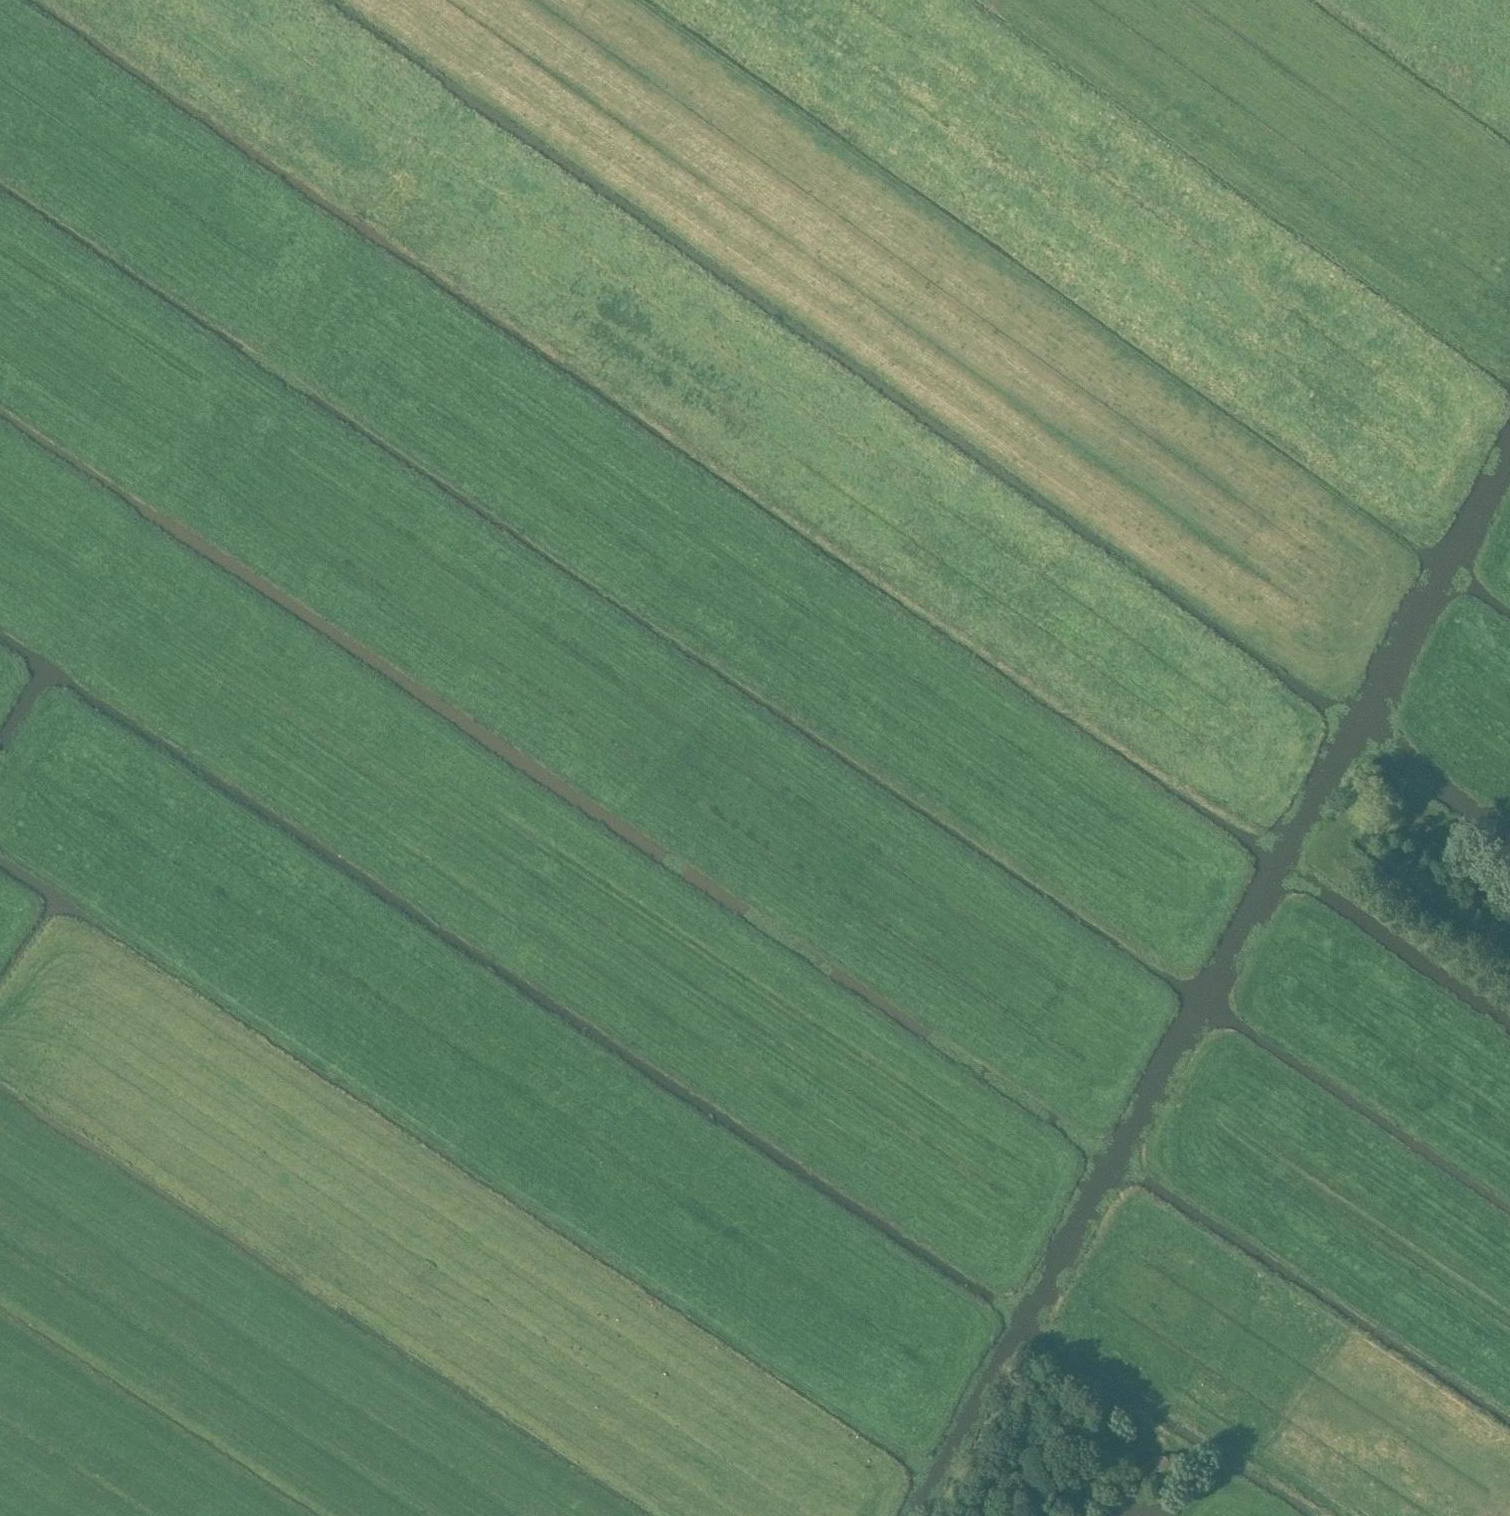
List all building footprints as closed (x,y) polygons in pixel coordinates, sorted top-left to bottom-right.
[(1160,1455),(1152,1465),(1163,1473),(1171,1463),(1160,1455)] [(1173,1479),(1182,1467),(1172,1460),(1171,1463),(1163,1473),(1173,1479)]
